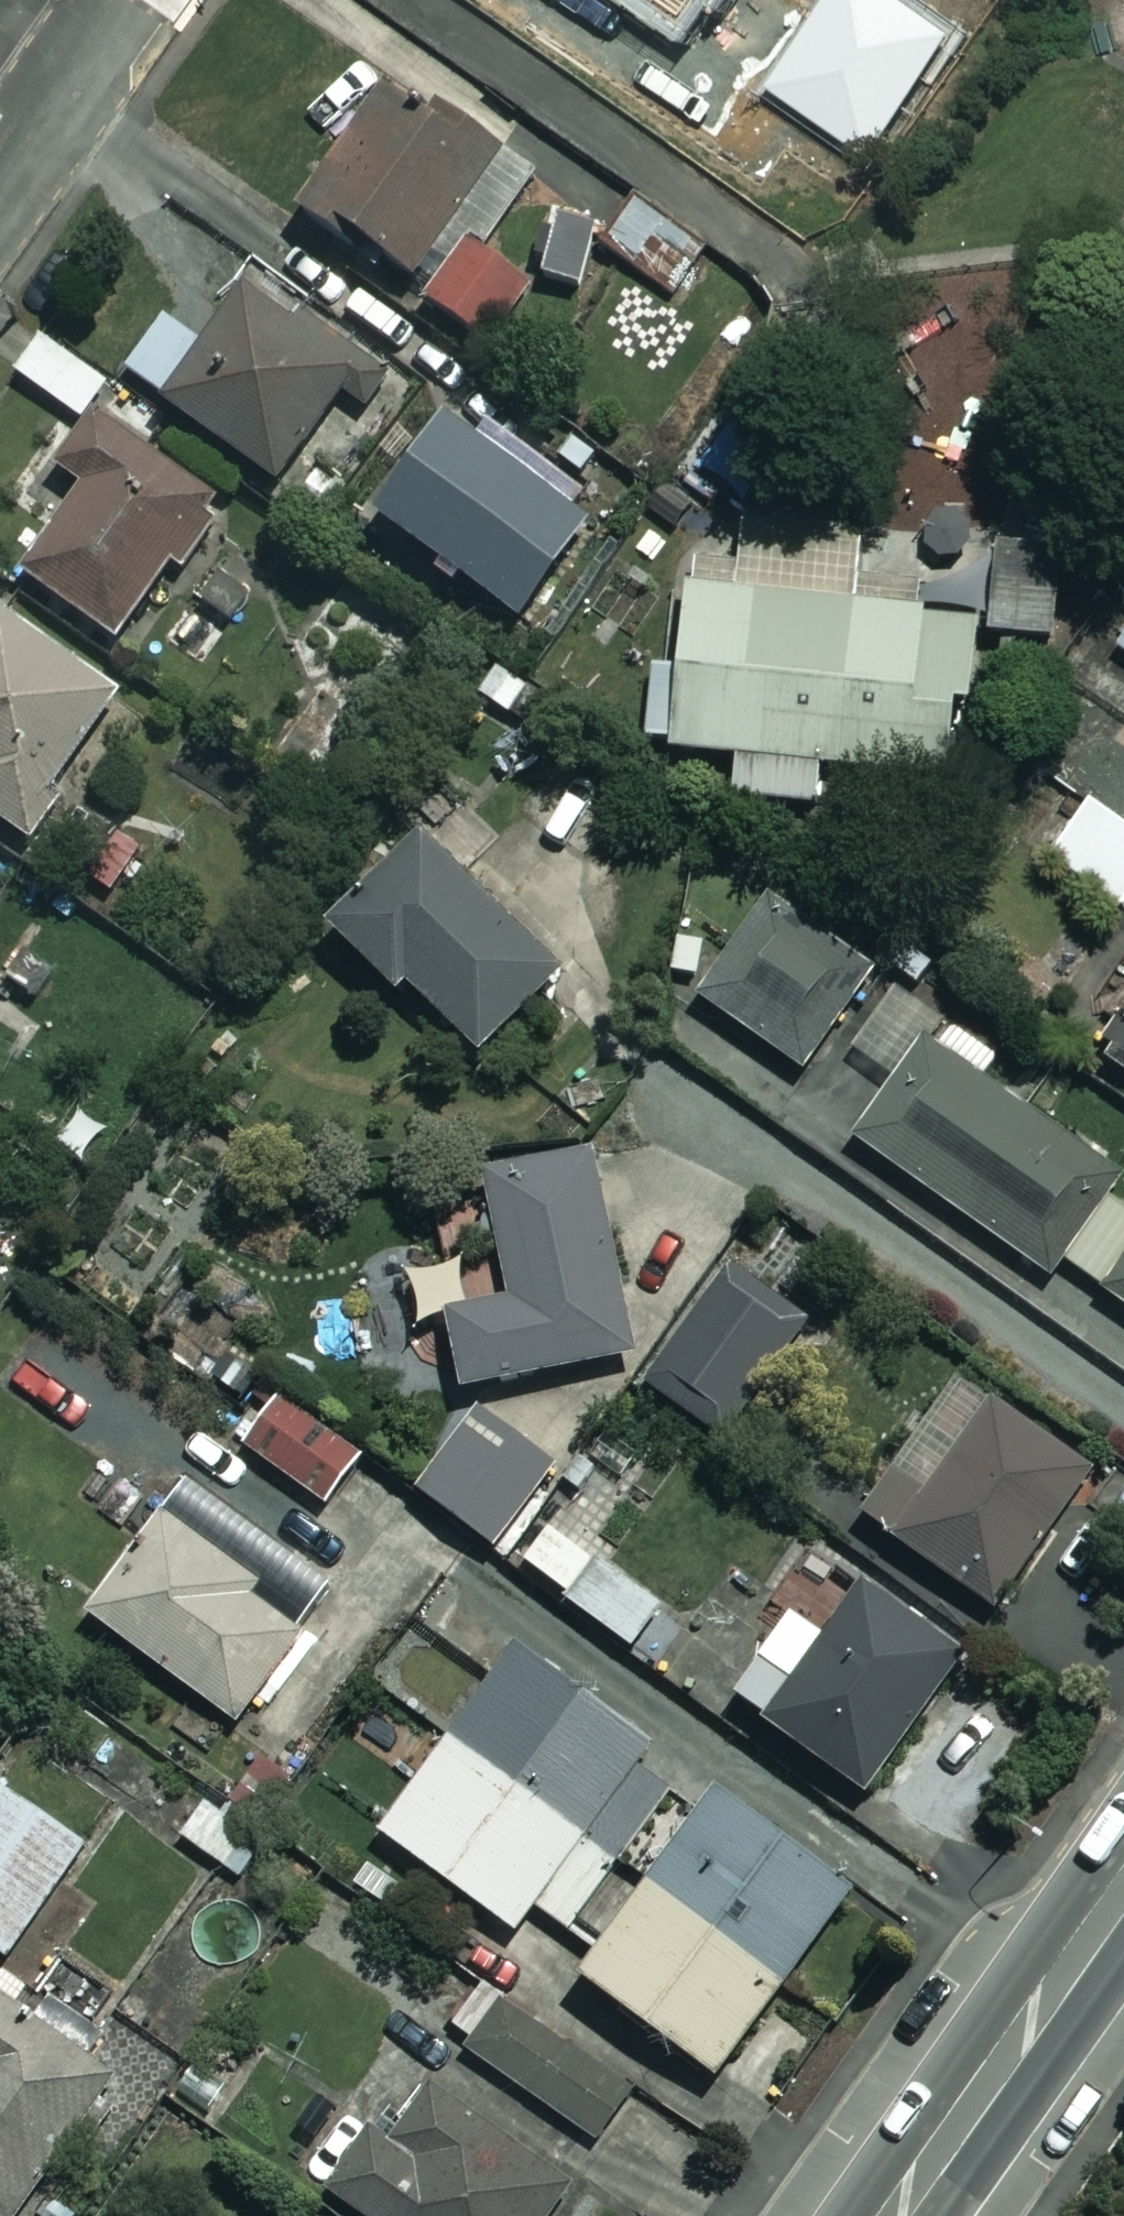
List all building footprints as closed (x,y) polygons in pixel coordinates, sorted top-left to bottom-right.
[(604,26),(622,0),(565,0),(604,26)] [(717,28),(736,0),(676,0),(717,28)] [(417,275),(430,255),(449,266),(471,232),(493,247),(540,172),(384,73),(302,202),(417,275)] [(705,249),(631,206),(606,250),(679,294),(705,249)] [(531,281),(475,241),(430,303),(486,344),(531,281)] [(367,361),(253,277),(204,344),(162,313),(123,366),(278,481),(367,361)] [(112,383),(44,335),(17,373),(85,421),(112,383)] [(217,499),(94,411),(55,466),(86,488),(26,571),(118,637),(217,499)] [(590,522),(447,420),(378,516),(522,618),(590,522)] [(649,737),(672,739),(670,753),(739,761),(735,794),(819,804),(823,763),(957,778),(975,617),(875,606),(883,538),(746,522),(739,578),(691,573),(680,668),(657,665),(649,737)] [(1066,551),(999,545),(992,632),(1059,637),(1066,551)] [(225,559),(196,596),(237,628),(265,591),(225,559)] [(0,611),(0,819),(23,834),(119,692),(0,611)] [(1113,642),(1123,651),(1123,627),(1113,642)] [(1092,800),(1053,854),(1123,906),(1123,823),(1092,800)] [(563,970),(421,834),(332,927),(400,993),(409,984),(483,1054),(563,970)] [(0,886),(0,905),(9,893),(0,886)] [(873,965),(771,896),(702,999),(803,1068),(873,965)] [(1063,1258),(1107,1193),(1121,1173),(988,1078),(1004,1054),(899,979),(851,1046),(895,1078),(854,1137),(1050,1276),(1063,1258)] [(1112,1061),(1123,1070),(1123,1045),(1112,1061)] [(632,1356),(592,1151),(486,1172),(511,1301),(448,1314),(463,1390),(632,1356)] [(1063,1258),(1123,1302),(1123,1205),(1107,1193),(1063,1258)] [(793,1338),(721,1284),(649,1380),(721,1434),(793,1338)] [(1093,1470),(956,1376),(861,1514),(998,1608),(1093,1470)] [(358,1451),(283,1397),(246,1448),(321,1503),(358,1451)] [(547,1468),(469,1411),(415,1485),(492,1542),(547,1468)] [(600,1531),(563,1504),(519,1566),(634,1648),(664,1605),(587,1550),(600,1531)] [(248,1592),(256,1582),(163,1513),(88,1612),(238,1724),(305,1634),(248,1592)] [(963,1654),(867,1581),(823,1638),(798,1619),(738,1698),(860,1790),(963,1654)] [(684,1769),(518,1647),(382,1832),(517,1930),(536,1904),(568,1927),(684,1769)] [(0,1787),(0,1952),(8,1958),(86,1847),(0,1787)] [(633,1874),(653,1889),(587,1978),(715,2073),(853,1886),(724,1792),(703,1820),(683,1805),(633,1874)] [(269,1839),(208,1800),(183,1839),(244,1878),(269,1839)] [(596,2140),(632,2088),(485,1984),(458,2022),(479,2038),(470,2051),(596,2140)] [(62,2177),(50,2169),(113,2075),(0,1997),(0,2215),(35,2215),(62,2177)] [(439,2078),(392,2143),(372,2128),(329,2188),(368,2215),(546,2215),(575,2176),(439,2078)]
